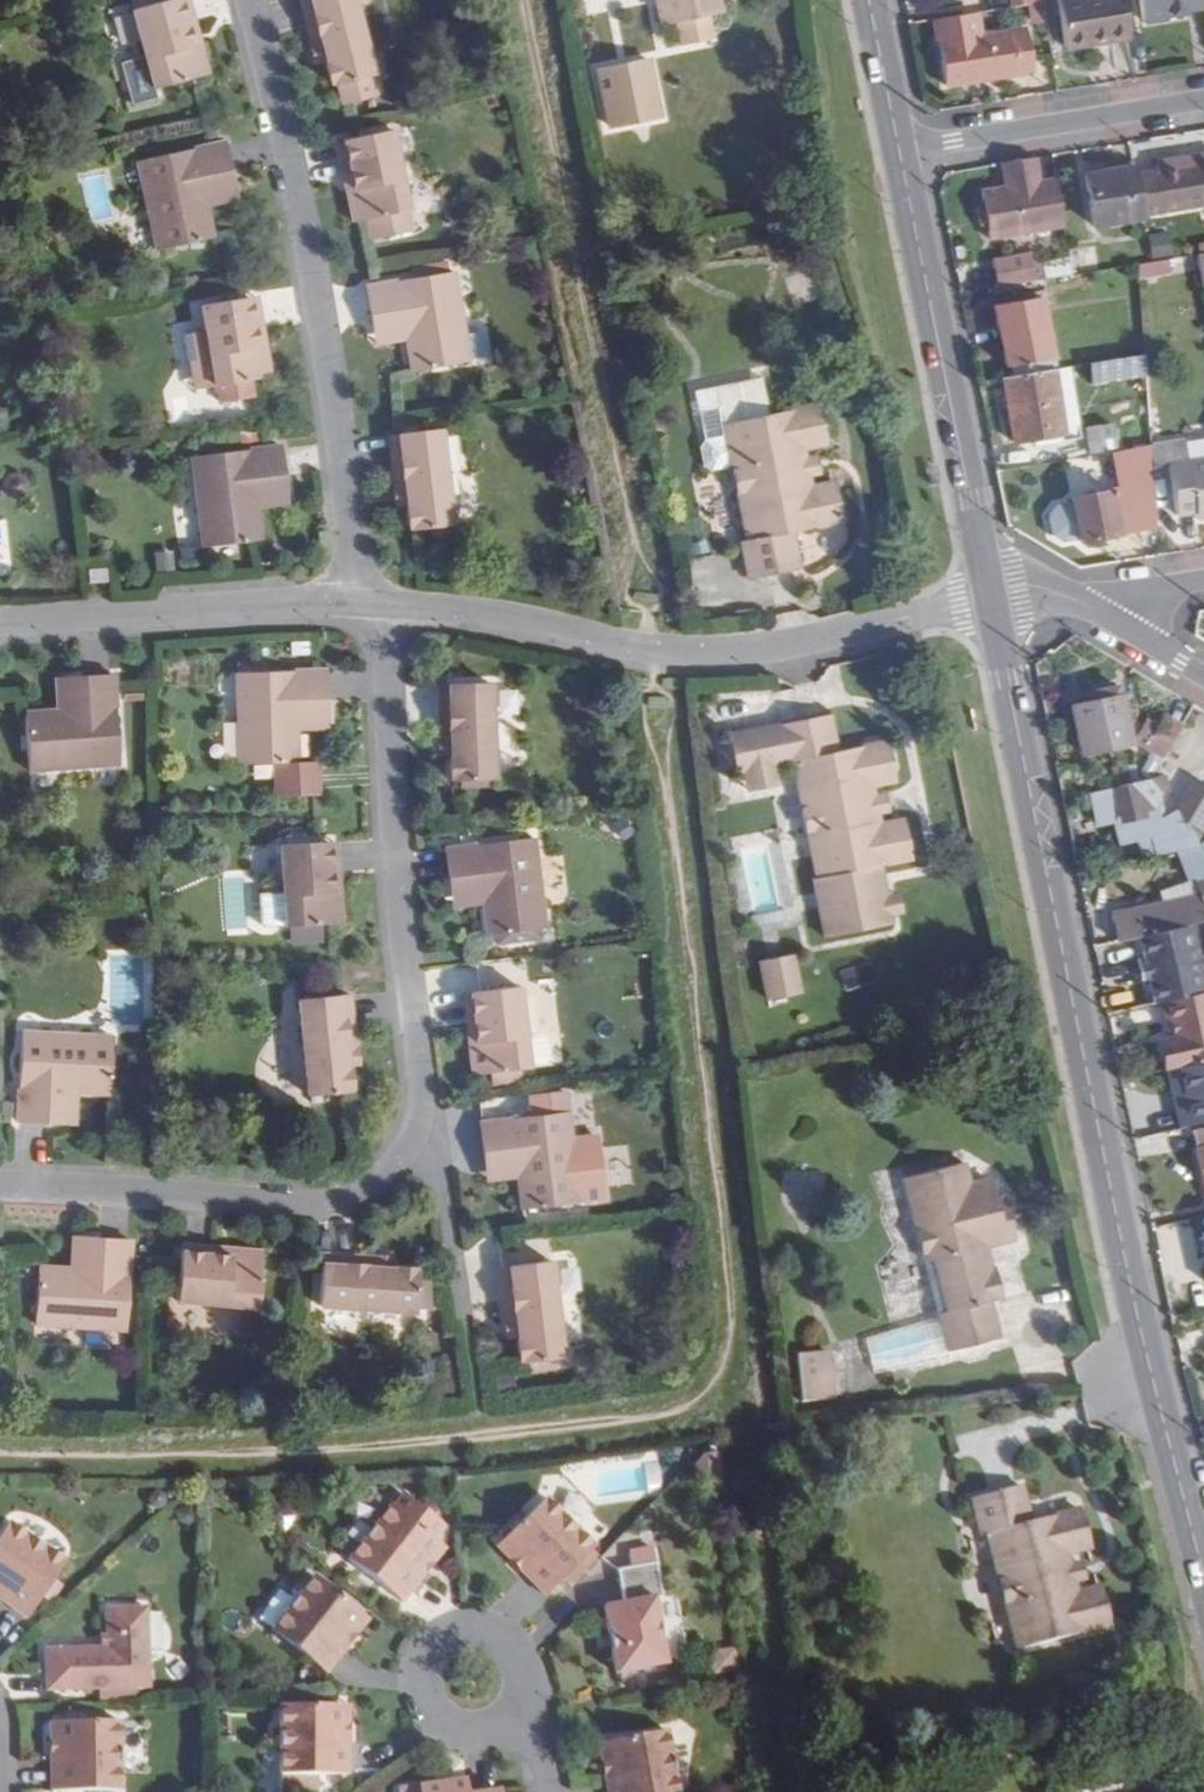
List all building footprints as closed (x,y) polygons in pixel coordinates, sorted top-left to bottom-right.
[(200,76),(209,74),(200,44),(193,46),(181,0),(131,0),(134,9),(133,10),(154,89),(200,76)] [(193,46),(200,44),(188,0),(181,0),(193,46)] [(334,86),(339,84),(369,76),(374,76),(354,0),(301,0),(309,26),(318,23),(327,59),(329,65),(327,65),(331,82),(333,82),(334,86)] [(663,24),(722,12),(720,0),(658,0),(663,24)] [(1122,0),(1058,0),(1065,48),(1128,37),(1122,0)] [(1142,20),(1188,14),(1188,11),(1203,8),(1203,0),(1139,0),(1142,20)] [(975,13),(935,19),(946,83),(1034,70),(1028,28),(979,36),(975,13)] [(318,23),(309,26),(317,61),(327,59),(318,23)] [(653,59),(597,70),(609,130),(665,119),(653,59)] [(339,84),(344,105),(374,97),(369,76),(339,84)] [(389,131),(345,141),(355,190),(348,191),(354,222),(366,220),(371,243),(412,235),(389,131)] [(345,141),(337,142),(348,191),(355,190),(345,141)] [(225,143),(217,144),(138,161),(157,250),(214,238),(207,205),(201,182),(232,175),(225,143)] [(1135,174),(1142,215),(1203,205),(1203,155),(1185,158),(1186,165),(1135,174)] [(1036,156),(1002,161),(1006,185),(981,189),(988,238),(1064,224),(1056,177),(1040,180),(1036,156)] [(1142,215),(1135,174),(1134,165),(1085,173),(1094,227),(1142,219),(1142,215)] [(237,199),(232,175),(201,182),(207,205),(237,199)] [(1140,238),(1069,249),(1073,272),(1114,266),(1114,262),(1143,258),(1140,238)] [(1187,256),(1194,290),(1203,288),(1203,253),(1187,256)] [(1028,258),(993,264),(997,288),(1032,282),(1028,258)] [(1063,258),(1037,262),(1039,280),(1065,275),(1063,258)] [(1137,265),(1138,279),(1159,276),(1169,273),(1167,259),(1164,260),(1156,261),(1149,262),(1150,263),(1137,265)] [(469,361),(454,272),(449,273),(447,262),(429,265),(431,276),(419,278),(366,286),(372,319),(403,314),(407,338),(412,371),(469,361)] [(429,265),(417,268),(419,278),(431,276),(429,265)] [(258,347),(266,346),(257,296),(250,297),(258,347)] [(216,386),(262,378),(271,377),(266,346),(258,347),(250,297),(241,299),(202,306),(206,331),(184,335),(189,362),(211,359),(216,386)] [(1042,298),(994,306),(1006,365),(1010,364),(1011,377),(1053,370),(1055,369),(1042,298)] [(407,338),(403,314),(372,319),(376,344),(407,338)] [(211,359),(189,362),(193,390),(216,386),(211,359)] [(1053,370),(1011,377),(1002,378),(1013,440),(1063,431),(1053,370)] [(805,449),(827,444),(820,404),(771,414),(763,377),(697,392),(707,439),(702,446),(706,465),(713,469),(734,465),(748,540),(743,541),(750,579),(801,569),(793,532),(843,522),(835,483),(812,487),(810,476),(807,459),(805,449)] [(1063,431),(1028,438),(1032,461),(1036,461),(1037,464),(1117,451),(1113,424),(1063,431)] [(440,429),(390,435),(394,468),(404,466),(409,503),(409,509),(406,509),(409,527),(411,527),(411,531),(452,526),(440,429)] [(1161,445),(1164,467),(1168,466),(1203,460),(1203,438),(1161,445)] [(1161,445),(1150,447),(1152,469),(1164,467),(1161,445)] [(204,547),(257,541),(261,540),(257,507),(254,484),(285,479),(281,446),(273,447),(193,457),(204,547)] [(1152,469),(1150,447),(1114,454),(1120,490),(1073,500),(1074,505),(1058,508),(1051,517),(1055,534),(1064,540),(1081,537),(1082,542),(1156,526),(1152,469)] [(817,457),(807,459),(810,476),(821,474),(817,457)] [(1168,466),(1176,515),(1195,512),(1196,520),(1203,518),(1203,460),(1168,466)] [(404,466),(394,468),(398,504),(409,503),(404,466)] [(288,503),(285,479),(254,484),(257,507),(288,503)] [(198,505),(186,507),(191,547),(203,546),(198,505)] [(107,581),(106,569),(89,570),(90,583),(107,581)] [(326,671),(319,671),(237,673),(240,764),(297,762),(297,729),(296,705),(328,704),(326,671)] [(120,764),(115,684),(114,675),(81,678),(83,710),(59,711),(25,713),(29,771),(120,764)] [(81,678),(57,680),(59,711),(83,710),(81,678)] [(490,682),(439,684),(440,718),(450,717),(452,754),(452,760),(450,760),(450,777),(453,777),(453,782),(494,780),(490,682)] [(1084,754),(1131,743),(1121,698),(1118,688),(1094,694),(1096,704),(1072,709),(1084,754)] [(328,704),(296,705),(297,729),(328,728),(328,704)] [(452,754),(450,717),(440,718),(442,754),(452,754)] [(1166,756),(1183,728),(1164,717),(1147,745),(1166,756)] [(839,757),(831,719),(738,738),(747,777),(795,767),(818,883),(913,864),(904,824),(881,829),(879,819),(876,802),(874,791),(897,786),(889,746),(839,757)] [(1195,784),(1178,814),(1162,824),(1157,809),(1161,805),(1159,797),(1168,795),(1164,777),(1152,780),(1085,795),(1089,808),(1096,807),(1101,827),(1117,823),(1122,848),(1140,844),(1145,859),(1157,857),(1167,854),(1201,847),(1203,841),(1203,790),(1195,784)] [(887,799),(876,802),(879,819),(890,817),(887,799)] [(534,838),(446,849),(450,882),(481,879),(484,902),(488,935),(545,928),(534,838)] [(286,927),(333,924),(342,923),(340,892),(332,892),(329,842),(321,843),(281,845),(286,927)] [(332,892),(340,892),(337,842),(329,842),(332,892)] [(1167,854),(1182,878),(1188,874),(1201,895),(1188,902),(1187,900),(1115,914),(1121,941),(1136,937),(1140,937),(1176,928),(1178,928),(1189,926),(1190,926),(1201,923),(1203,922),(1203,851),(1201,847),(1167,854)] [(481,879),(450,882),(453,906),(484,902),(481,879)] [(323,926),(292,927),(293,942),(324,941),(323,926)] [(1190,926),(1189,926),(1178,928),(1194,994),(1203,992),(1203,985),(1190,926)] [(1194,994),(1178,928),(1176,928),(1140,937),(1136,937),(1151,1004),(1164,1001),(1191,995),(1194,994)] [(796,954),(759,962),(768,1001),(804,993),(796,954)] [(519,987),(480,991),(471,993),(477,1043),(470,1043),(474,1075),(483,1074),(492,1072),(522,1069),(529,1068),(529,1066),(546,1064),(551,1058),(548,1038),(542,1032),(525,1034),(519,987)] [(1171,1070),(1181,1067),(1203,1062),(1203,992),(1194,994),(1191,995),(1164,1001),(1173,1037),(1164,1039),(1171,1070)] [(471,993),(464,993),(470,1043),(477,1043),(471,993)] [(349,994),(341,996),(299,1000),(309,1097),(350,1092),(349,1088),(351,1087),(350,1070),(347,1071),(347,1065),(343,1029),(353,1027),(349,994)] [(343,1029),(347,1065),(356,1064),(353,1027),(343,1029)] [(22,1033),(18,1113),(17,1122),(51,1123),(52,1092),(76,1093),(110,1094),(113,1037),(22,1033)] [(1203,1123),(1203,1062),(1181,1067),(1189,1102),(1177,1105),(1182,1129),(1203,1123)] [(1177,1105),(1189,1102),(1181,1067),(1171,1070),(1169,1071),(1177,1105)] [(494,1085),(523,1081),(522,1069),(492,1072),(494,1085)] [(76,1093),(52,1092),(51,1123),(75,1125),(76,1093)] [(568,1112),(480,1123),(484,1156),(516,1152),(519,1176),(523,1209),(579,1202),(568,1112)] [(1195,1131),(1203,1172),(1203,1129),(1195,1131)] [(516,1152),(484,1156),(487,1180),(519,1176),(516,1152)] [(970,1186),(964,1163),(906,1178),(927,1261),(936,1259),(950,1312),(941,1316),(951,1351),(999,1338),(990,1302),(1002,1299),(994,1269),(985,1271),(979,1248),(1015,1239),(1005,1200),(996,1202),(990,1180),(970,1186)] [(72,1270),(97,1271),(98,1239),(74,1237),(72,1270)] [(126,1330),(131,1241),(98,1239),(97,1271),(72,1270),(39,1268),(36,1325),(126,1330)] [(231,1257),(231,1249),(181,1245),(181,1253),(231,1257)] [(258,1307),(263,1252),(231,1249),(231,1257),(181,1253),(177,1301),(258,1307)] [(355,1258),(322,1255),(319,1305),(416,1312),(418,1272),(414,1271),(414,1269),(397,1268),(397,1270),(390,1270),(354,1268),(355,1258)] [(390,1270),(392,1260),(355,1258),(354,1268),(390,1270)] [(551,1261),(509,1266),(500,1268),(504,1300),(514,1299),(519,1335),(519,1341),(518,1342),(519,1359),(522,1358),(522,1363),(563,1358),(551,1261)] [(504,1300),(509,1336),(519,1335),(514,1299),(504,1300)] [(826,1353),(792,1357),(800,1405),(833,1400),(826,1353)] [(1090,1548),(1080,1509),(1030,1522),(1021,1486),(972,1499),(982,1536),(987,1535),(1017,1650),(1111,1626),(1101,1586),(1077,1592),(1074,1582),(1070,1565),(1067,1554),(1090,1548)] [(150,1494),(148,1502),(153,1508),(161,1506),(163,1498),(158,1492),(150,1494)] [(338,1556),(347,1562),(388,1505),(373,1494),(365,1496),(354,1511),(355,1519),(357,1520),(338,1546),(338,1556)] [(592,1547),(542,1495),(502,1535),(527,1561),(520,1569),(543,1595),(592,1547)] [(347,1562),(401,1602),(421,1574),(414,1570),(436,1540),(432,1538),(440,1527),(399,1497),(391,1507),(388,1505),(347,1562)] [(0,1536),(0,1589),(5,1592),(0,1599),(0,1601),(26,1620),(42,1598),(52,1584),(66,1564),(9,1523),(0,1536)] [(527,1561),(502,1535),(495,1542),(520,1569),(527,1561)] [(436,1540),(414,1570),(421,1574),(442,1545),(436,1540)] [(665,1660),(653,1595),(661,1594),(655,1559),(652,1544),(629,1548),(632,1563),(618,1566),(624,1600),(605,1604),(616,1669),(665,1660)] [(1081,1562),(1070,1565),(1074,1582),(1085,1579),(1081,1562)] [(298,1652),(324,1672),(345,1646),(337,1639),(360,1609),(315,1575),(283,1615),(310,1636),(298,1652)] [(59,1588),(52,1584),(42,1598),(49,1604),(59,1588)] [(106,1609),(106,1648),(56,1650),(57,1669),(47,1669),(47,1690),(97,1688),(124,1688),(136,1688),(148,1687),(145,1608),(106,1609)] [(368,1615),(360,1609),(337,1639),(345,1646),(368,1615)] [(271,1630),(298,1652),(310,1636),(283,1615),(271,1630)] [(56,1650),(46,1650),(47,1669),(57,1669),(56,1650)] [(124,1688),(97,1688),(98,1698),(124,1697),(124,1688)] [(136,1688),(124,1688),(124,1697),(136,1697),(136,1688)] [(314,1774),(348,1773),(346,1738),(336,1738),(334,1701),(278,1702),(279,1752),(313,1751),(314,1774)] [(345,1701),(334,1701),(336,1738),(346,1738),(345,1701)] [(60,1714),(50,1714),(51,1752),(61,1752),(60,1714)] [(118,1714),(60,1714),(61,1752),(51,1752),(52,1785),(119,1784),(118,1714)] [(676,1779),(667,1727),(610,1736),(617,1772),(606,1774),(609,1791),(643,1791),(642,1784),(676,1779)] [(599,1738),(606,1774),(617,1772),(610,1736),(599,1738)] [(279,1775),(314,1774),(313,1751),(279,1752),(279,1775)] [(443,1780),(445,1791),(463,1791),(461,1778),(443,1780)] [(643,1791),(679,1791),(676,1779),(642,1784),(643,1791)] [(443,1780),(414,1786),(415,1791),(445,1791),(443,1780)]
